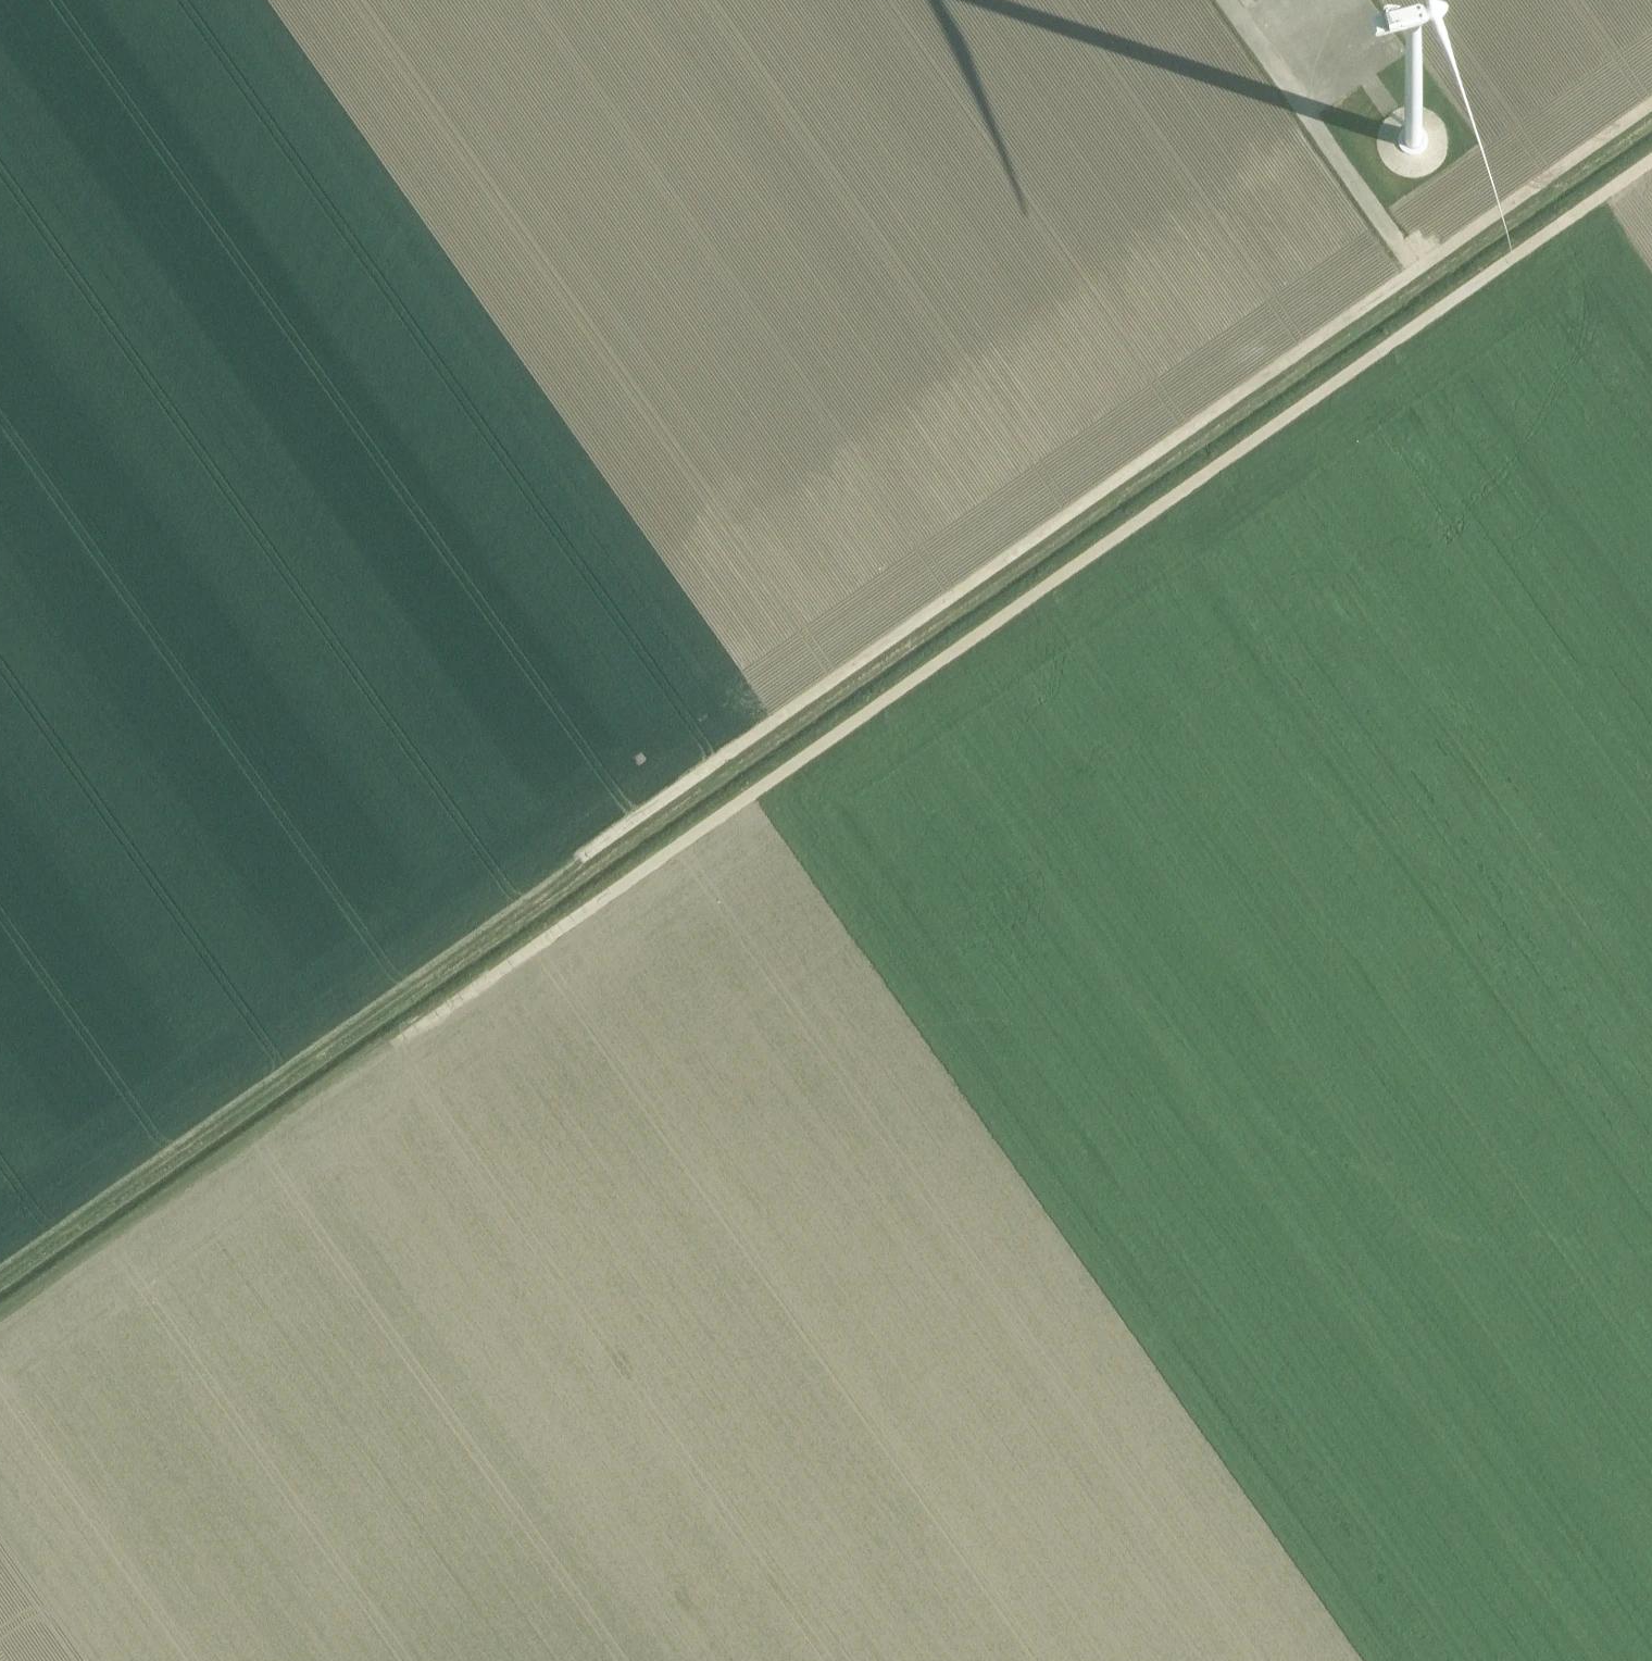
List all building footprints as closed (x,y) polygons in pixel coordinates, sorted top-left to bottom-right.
[(1404,141),(1404,143),(1404,145),(1404,147),(1405,148),(1406,150),(1408,151),(1409,152),(1411,152),(1413,153),(1415,152),(1417,152),(1418,151),(1420,150),(1421,149),(1422,148),(1423,146),(1423,144),(1423,142),(1423,141),(1423,139),(1422,137),(1421,136),(1419,135),(1418,134),(1416,133),(1414,133),(1412,133),(1411,133),(1409,134),(1407,135),(1406,136),(1405,138),(1404,139),(1404,141)]
